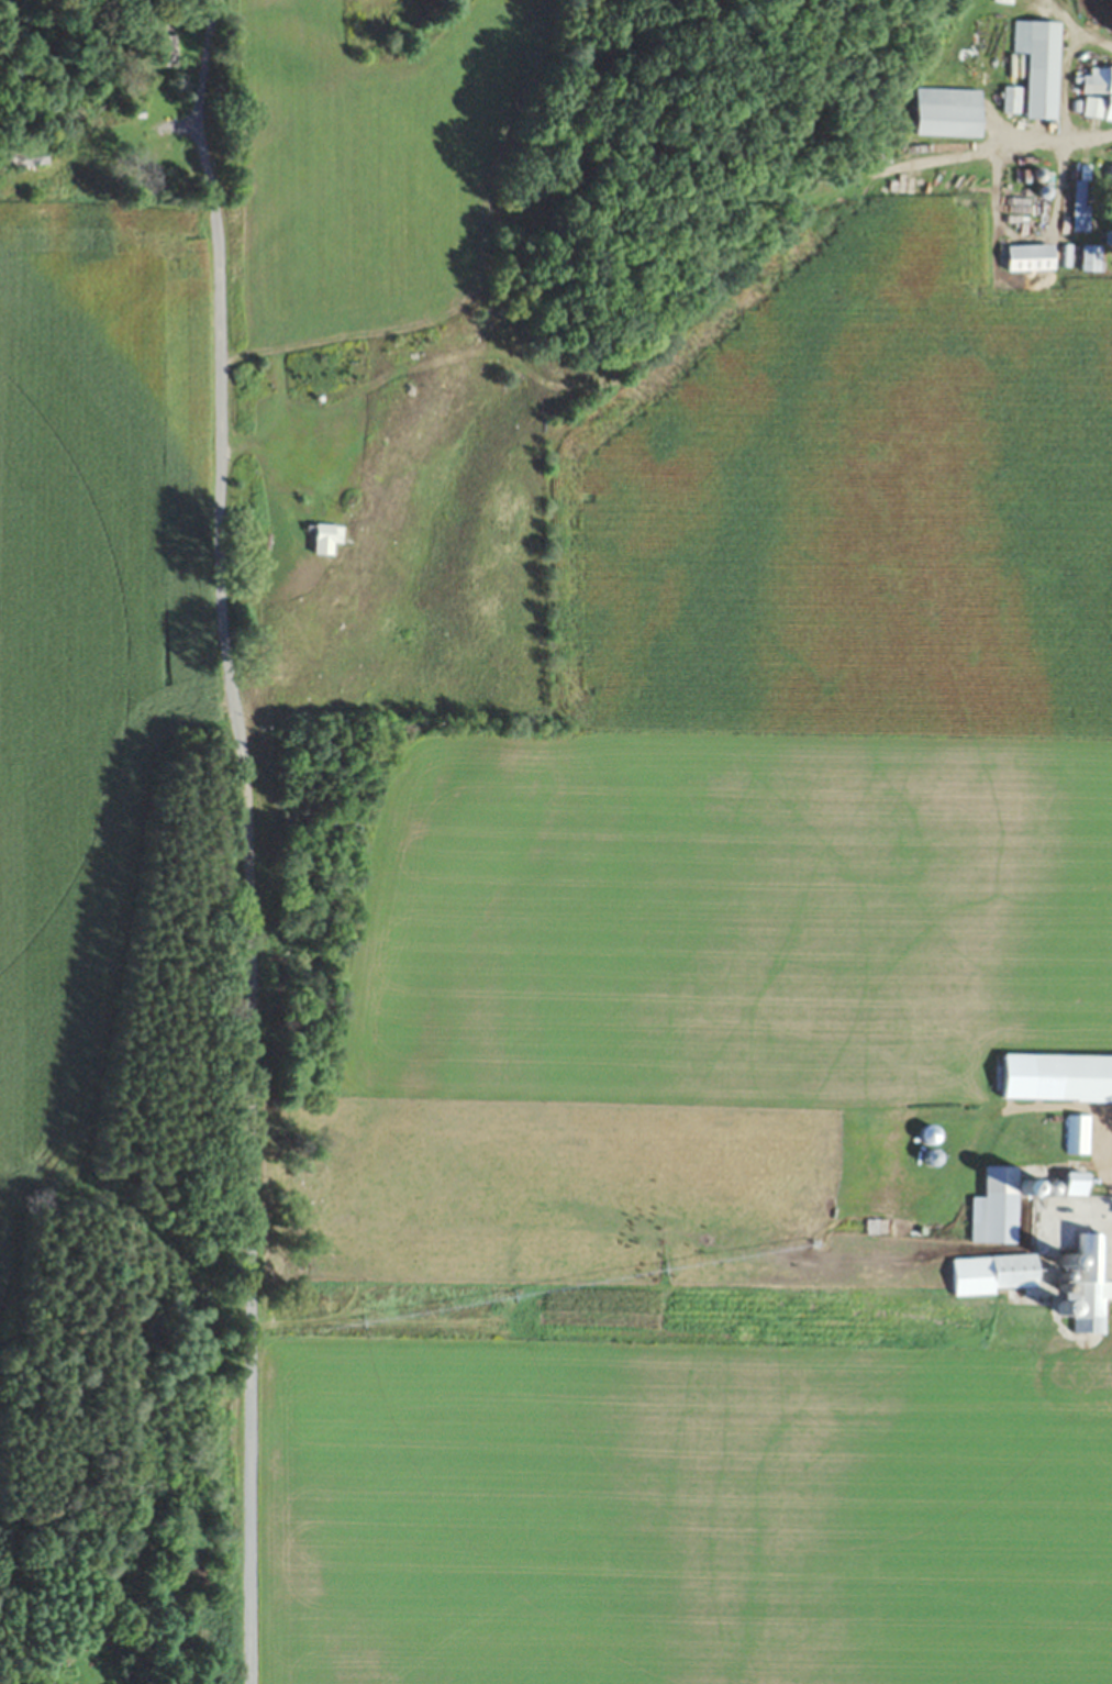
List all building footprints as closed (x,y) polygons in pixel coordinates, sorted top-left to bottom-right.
[(1062,23),(1014,22),(1013,54),(1029,55),(1027,120),(1059,120),(1062,23)] [(158,67),(175,67),(175,27),(158,27),(158,67)] [(1108,89),(1109,69),(1090,69),(1090,76),(1080,76),(1080,95),(1108,96),(1108,100),(1083,99),(1082,119),(1111,120),(1111,89),(1108,89)] [(1021,88),(1004,88),(1004,115),(1021,115),(1021,88)] [(918,136),(984,138),(985,91),(919,89),(918,136)] [(49,149),(6,149),(6,166),(49,165),(49,149)] [(1087,232),(1087,181),(1072,181),(1072,232),(1087,232)] [(1055,246),(1008,246),(1008,272),(1055,272),(1055,246)] [(1099,246),(1081,246),(1081,272),(1099,272),(1099,246)] [(338,527),(304,527),(304,557),(338,557),(338,527)] [(1001,1099),(1111,1101),(1111,1056),(1001,1053),(1001,1099)] [(1065,1155),(1090,1155),(1090,1115),(1065,1115),(1065,1155)] [(928,1126),(924,1141),(933,1144),(938,1129),(928,1126)] [(970,1243),(1018,1243),(1018,1196),(1091,1196),(1091,1172),(1064,1172),(1064,1179),(1019,1179),(1019,1166),(985,1166),(985,1197),(970,1197),(970,1243)] [(1105,1299),(1111,1299),(1111,1282),(1107,1282),(1109,1235),(1077,1233),(1076,1256),(1060,1255),(1059,1268),(1084,1269),(1083,1301),(1055,1300),(1054,1317),(1073,1318),(1072,1334),(1104,1335),(1105,1299)] [(1040,1256),(950,1259),(951,1297),(997,1295),(997,1289),(1041,1288),(1040,1256)]
